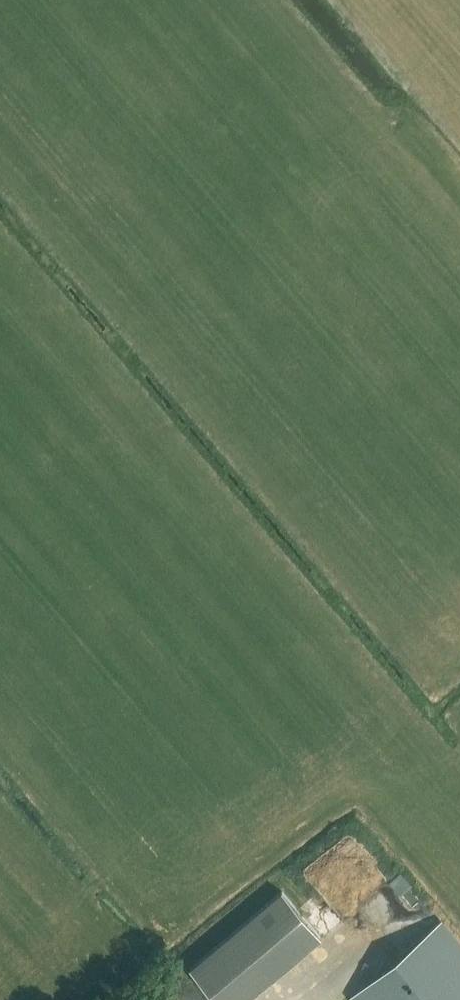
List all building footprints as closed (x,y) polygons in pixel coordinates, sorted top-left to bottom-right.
[(221,999),(237,999),(322,933),(283,882),(187,958),(221,999)] [(442,918),(349,996),(352,999),(459,999),(459,939),(442,918)] [(166,999),(203,999),(204,999),(193,982),(166,999)]
